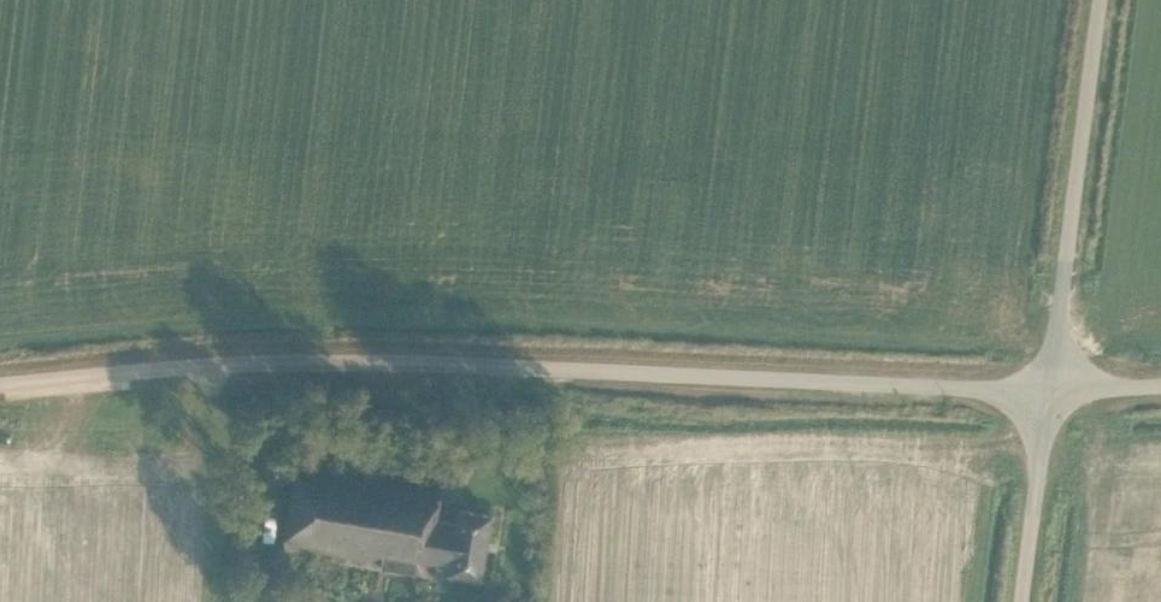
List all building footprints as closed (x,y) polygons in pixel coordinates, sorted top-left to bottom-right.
[(483,579),(493,512),(459,506),(456,521),(438,518),(443,484),(300,462),(286,550),(412,570),(414,558),(450,563),(448,574),(483,579)]
